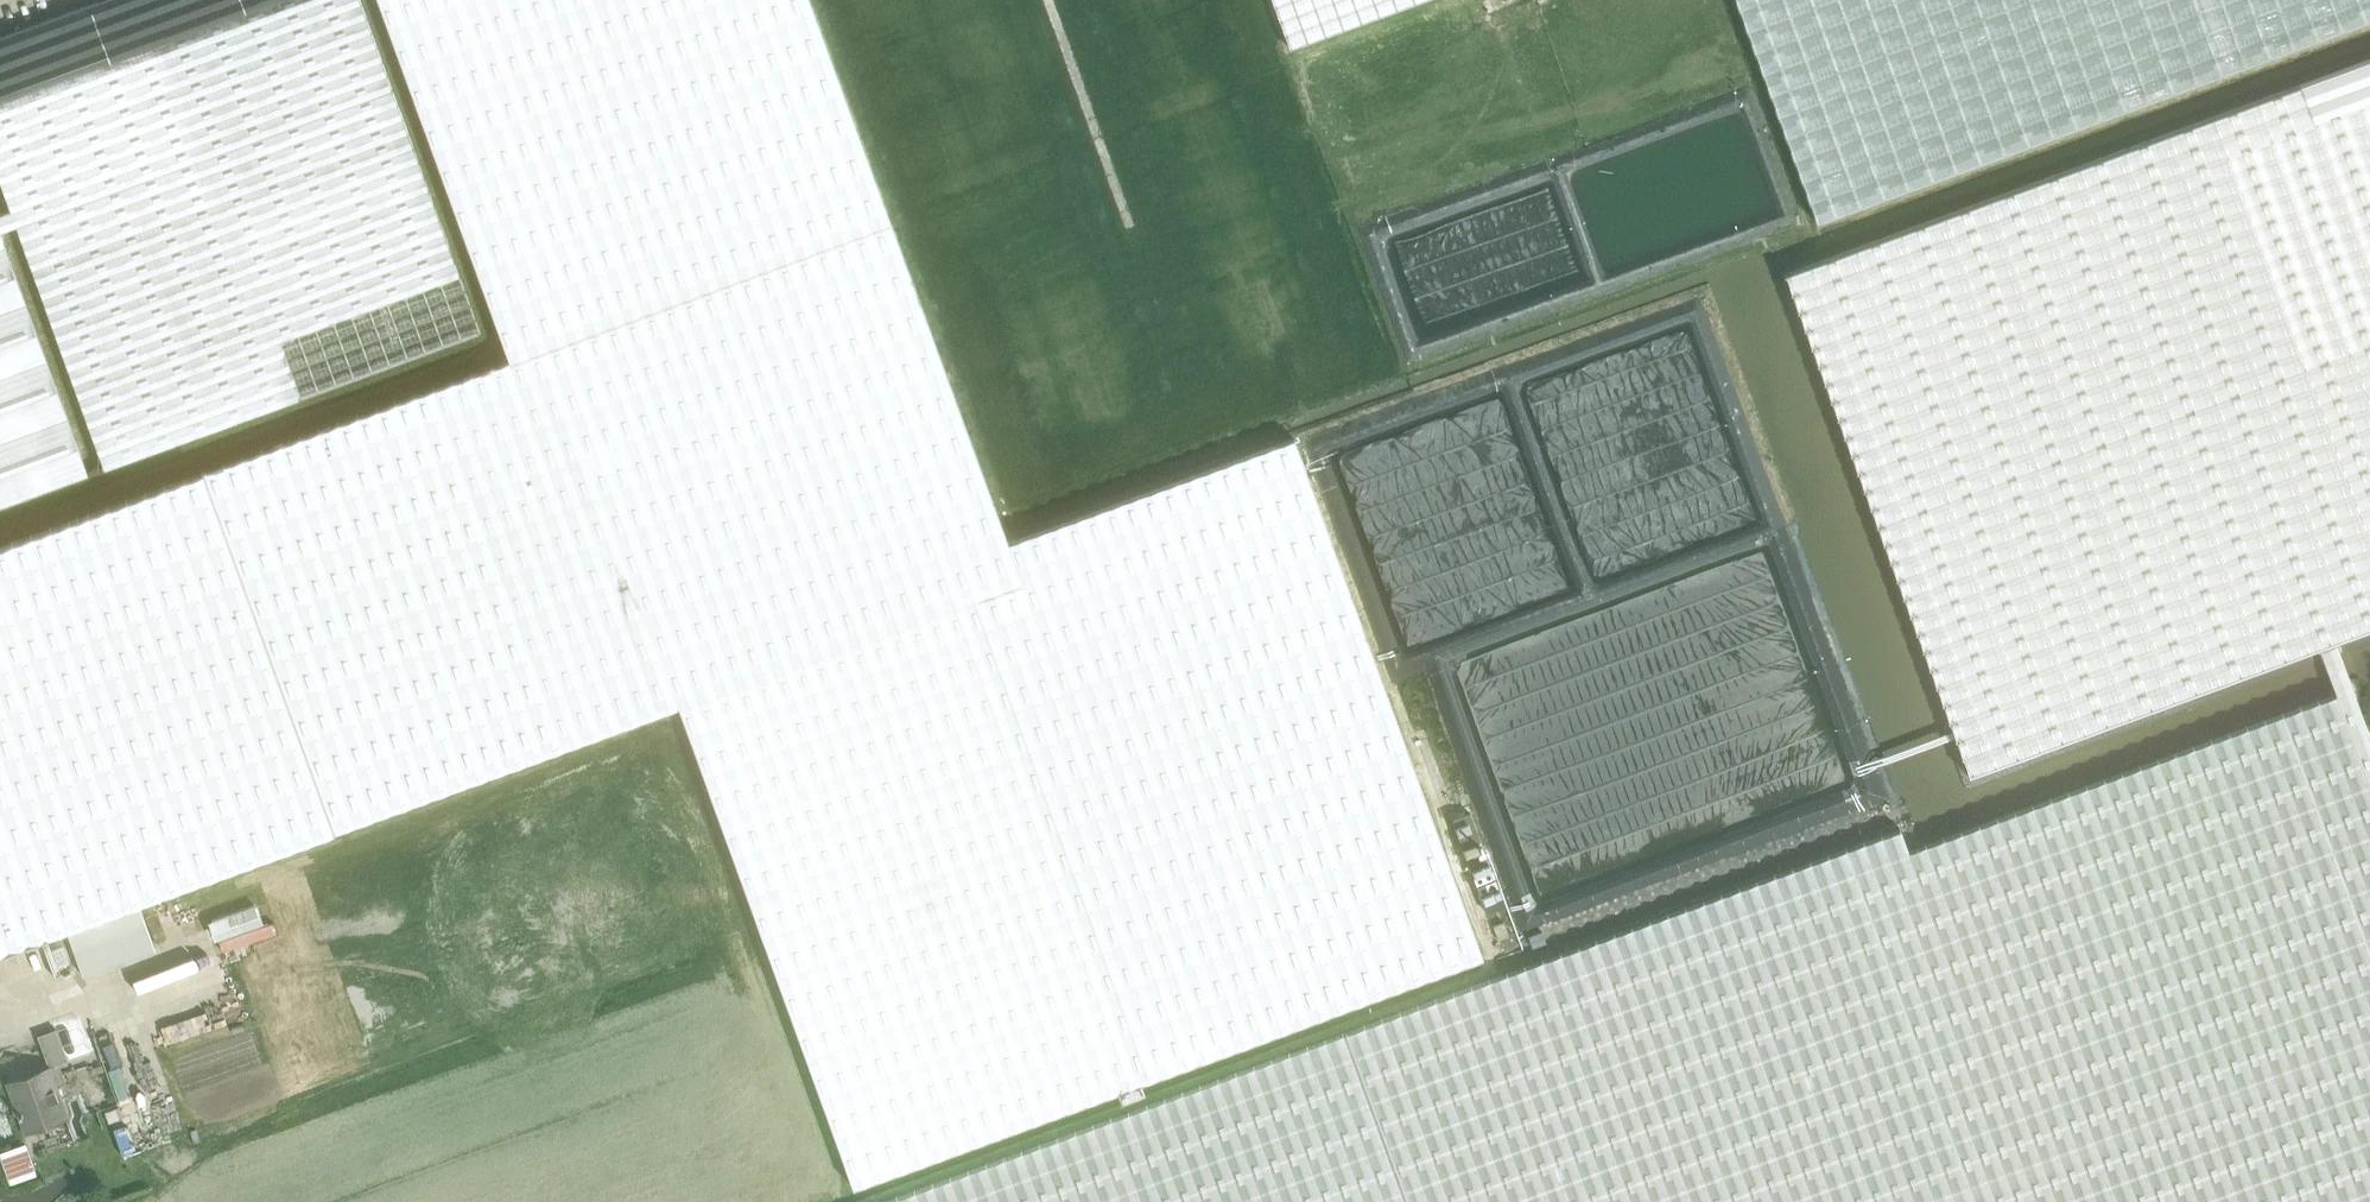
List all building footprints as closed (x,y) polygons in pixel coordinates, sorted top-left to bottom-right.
[(12,209),(0,213),(0,508),(89,475),(1,232),(16,226),(104,469),(481,332),(360,0),(100,0),(0,36),(0,177),(12,209)] [(892,221),(811,0),(379,0),(511,360),(892,221)] [(1291,49),(1425,0),(1273,0),(1291,49)] [(1818,222),(2369,20),(2369,0),(1737,0),(1818,222)] [(1786,274),(1970,775),(2319,647),(2323,659),(2333,687),(2335,691),(2336,694),(2353,688),(2351,685),(2350,681),(2340,653),(2335,641),(2369,628),(2369,59),(1786,274)] [(49,936),(68,929),(108,914),(141,902),(680,705),(854,1185),(1139,1081),(1474,959),(1483,956),(1474,929),(1295,438),(1010,542),(1003,524),(942,357),(892,221),(517,358),(0,546),(0,954),(49,936)] [(2353,688),(2336,694),(1910,851),(1902,829),(883,1201),(2369,1201),(2369,736),(2353,688)] [(1487,913),(1506,906),(1489,861),(1471,868),(1487,913)] [(108,914),(68,929),(84,974),(157,949),(141,902),(108,914)] [(1499,940),(1510,936),(1505,922),(1494,926),(1499,940)] [(51,1066),(8,1082),(26,1131),(69,1116),(58,1085),(66,1082),(60,1064),(69,1060),(68,1055),(80,1050),(87,1048),(77,1022),(71,1024),(40,1035),(51,1066)] [(26,1145),(0,1153),(0,1158),(9,1183),(36,1174),(26,1145)]
